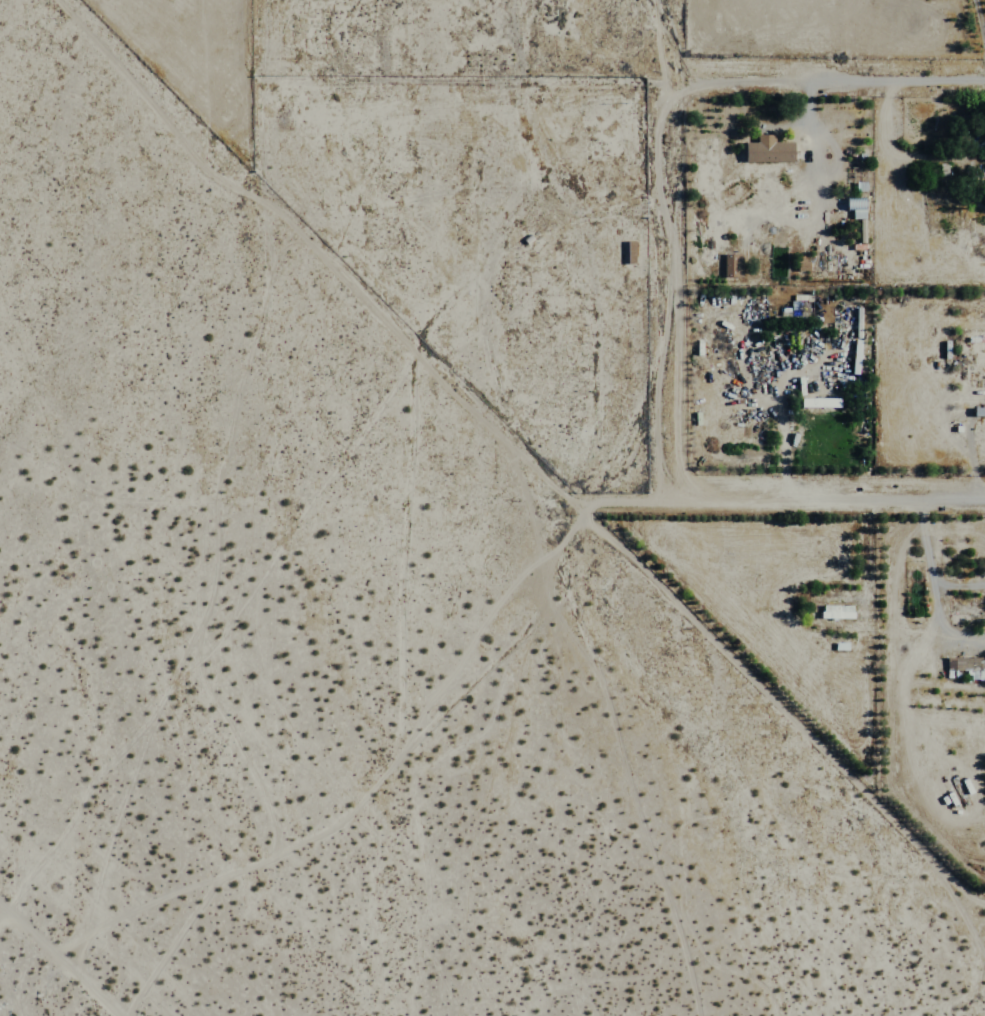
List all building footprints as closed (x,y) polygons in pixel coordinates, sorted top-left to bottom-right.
[(628,264),(637,264),(636,242),(627,242),(628,264)] [(744,278),(744,255),(725,255),(726,278),(744,278)] [(835,407),(835,398),(796,398),(797,407),(835,407)] [(849,606),(817,605),(817,619),(849,619),(849,606)] [(983,657),(943,658),(943,671),(965,670),(965,680),(984,679),(983,657)]
